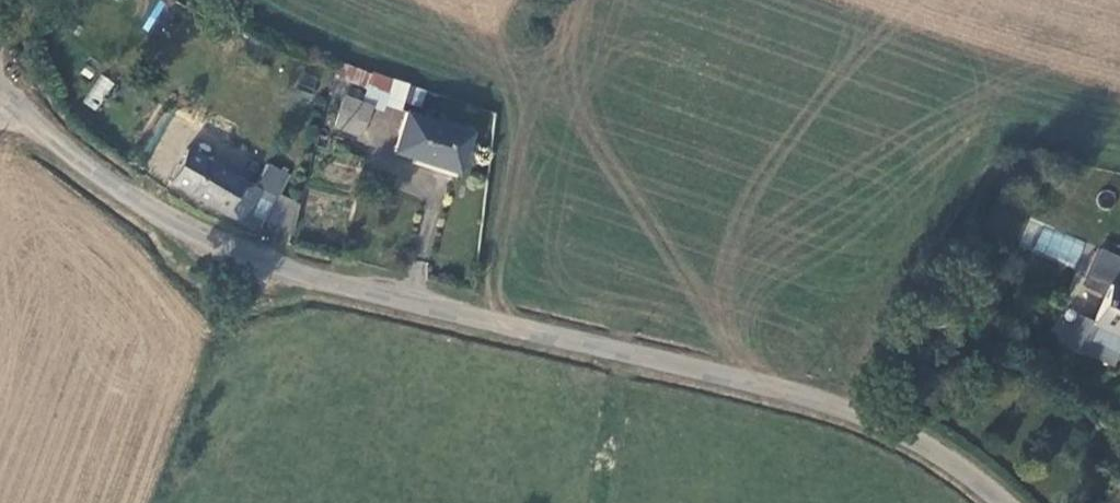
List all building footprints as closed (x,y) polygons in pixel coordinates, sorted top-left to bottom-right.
[(226,14),(220,25),(230,30),(235,20),(226,14)] [(399,103),(406,81),(374,71),(339,60),(334,76),(348,80),(378,90),(376,96),(379,97),(399,103)] [(99,74),(83,103),(97,111),(113,81),(99,74)] [(376,104),(379,97),(376,96),(378,90),(348,80),(344,93),(368,102),(376,104)] [(363,116),(368,102),(344,93),(340,109),(363,116)] [(459,170),(474,132),(408,109),(395,146),(459,170)] [(263,218),(293,228),(301,199),(280,193),(187,145),(170,180),(195,192),(208,199),(245,218),(249,209),(263,218)] [(190,201),(203,208),(208,199),(195,192),(190,201)] [(1019,243),(1073,268),(1084,244),(1030,220),(1019,243)] [(1100,270),(1119,279),(1119,254),(1109,250),(1100,270)] [(1088,318),(1075,345),(1119,366),(1119,279),(1100,270),(1092,287),(1102,291),(1090,318),(1088,318)] [(1008,378),(1021,368),(1014,359),(1001,369),(1008,378)]
